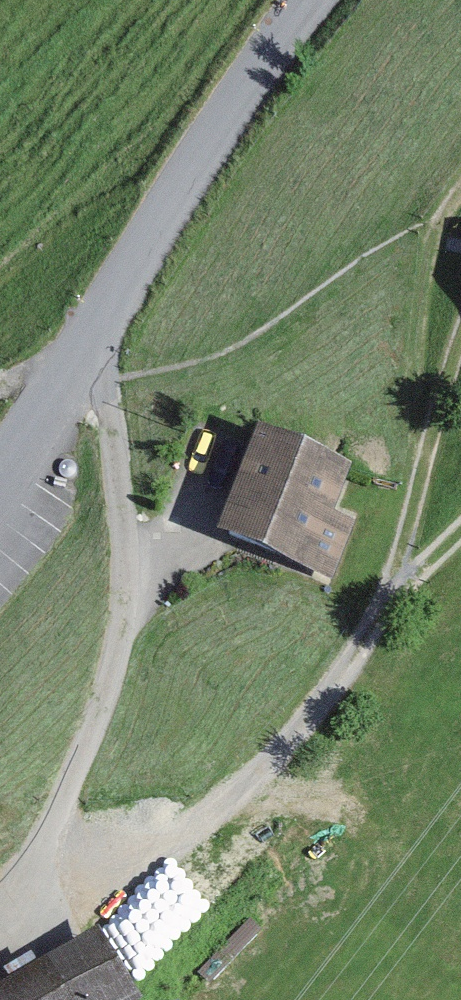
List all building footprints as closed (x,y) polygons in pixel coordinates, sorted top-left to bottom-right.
[(363,470),(272,436),(233,541),(345,582),(367,523),(345,515),(363,470)] [(7,999),(176,999),(133,926),(7,999)]
